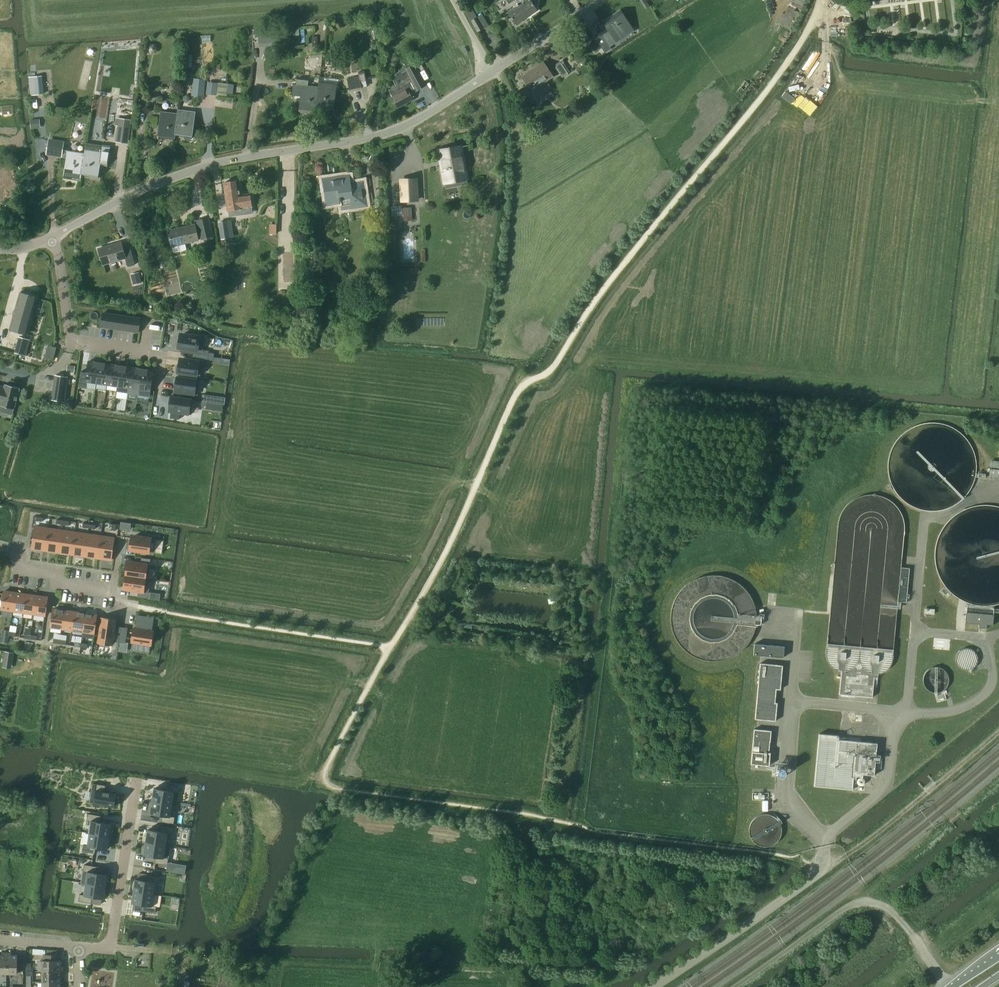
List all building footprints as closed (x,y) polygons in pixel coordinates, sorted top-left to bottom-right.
[(527,17),(528,16),(537,10),(535,6),(537,4),(538,1),(537,0),(522,0),(523,2),(519,5),(527,17)] [(787,3),(789,4),(784,14),(782,13),(777,23),(791,30),(799,15),(806,0),(788,0),(787,3)] [(525,18),(527,17),(519,5),(508,12),(516,24),(525,18)] [(609,31),(596,40),(605,53),(612,49),(610,47),(617,42),(633,31),(620,10),(603,22),(607,27),(609,31)] [(471,21),(477,32),(478,32),(484,29),(477,17),(474,19),(471,20),(471,21)] [(384,31),(374,32),(374,40),(385,39),(384,31)] [(151,44),(148,47),(148,51),(151,54),(156,54),(159,51),(159,46),(156,44),(151,44)] [(409,44),(406,47),(407,52),(411,52),(414,49),(413,45),(409,44)] [(563,60),(554,65),(562,78),(571,72),(563,60)] [(533,69),(522,77),(536,97),(545,90),(541,84),(553,76),(545,64),(544,62),(543,62),(533,69)] [(389,91),(392,97),(391,97),(398,108),(414,100),(411,94),(413,93),(426,86),(422,78),(423,77),(420,72),(419,72),(414,64),(405,69),(410,79),(389,91)] [(28,77),(30,96),(44,95),(42,76),(28,77)] [(360,80),(359,77),(347,79),(349,91),(362,89),(360,80)] [(193,78),(191,96),(204,97),(206,80),(193,78)] [(316,114),(317,110),(319,87),(308,86),(309,80),(297,79),(296,84),(293,84),(292,95),(301,96),(299,112),(316,114)] [(218,83),(217,95),(227,96),(228,84),(218,83)] [(319,87),(317,110),(333,111),(336,86),(319,84),(319,87)] [(177,114),(175,136),(192,138),(195,113),(178,110),(177,114)] [(175,140),(175,136),(177,114),(161,112),(158,138),(175,140)] [(33,120),(30,120),(31,129),(34,129),(41,128),(40,119),(33,120)] [(130,134),(132,120),(122,119),(120,132),(130,134)] [(130,134),(120,132),(117,132),(116,142),(128,143),(130,134)] [(84,154),(82,176),(98,178),(100,166),(100,164),(107,165),(110,146),(102,145),(86,143),(85,150),(84,154)] [(461,147),(439,151),(445,183),(467,178),(461,147)] [(63,151),(62,157),(67,158),(64,177),(81,180),(82,176),(84,154),(68,151),(63,151)] [(345,185),(344,177),(324,180),(328,205),(340,203),(340,202),(341,202),(342,210),(366,206),(363,182),(345,185)] [(400,179),(401,202),(419,201),(418,178),(400,179)] [(250,193),(240,195),(237,180),(224,182),(226,197),(228,210),(229,210),(229,213),(232,215),(240,214),(242,211),(241,208),(252,206),(250,193)] [(412,207),(402,208),(402,216),(412,215),(412,207)] [(196,221),(201,240),(214,236),(209,217),(196,221)] [(227,221),(219,222),(221,239),(229,238),(227,221)] [(168,230),(172,246),(199,240),(195,224),(168,230)] [(103,265),(125,258),(128,267),(135,265),(131,250),(124,252),(121,242),(98,249),(103,265)] [(155,261),(152,248),(145,250),(148,263),(155,261)] [(139,273),(131,275),(133,283),(141,281),(139,273)] [(38,297),(20,292),(10,329),(28,334),(38,297)] [(101,326),(107,327),(109,314),(103,313),(101,326)] [(107,327),(114,328),(116,315),(109,314),(107,327)] [(114,328),(120,329),(122,316),(116,315),(114,328)] [(120,329),(126,330),(128,317),(122,316),(120,329)] [(126,330),(132,331),(134,318),(128,317),(126,330)] [(134,318),(132,331),(139,332),(141,319),(134,318)] [(178,340),(177,348),(203,351),(205,337),(191,335),(191,337),(180,336),(179,340),(178,340)] [(177,364),(176,372),(202,376),(204,362),(191,360),(190,362),(180,360),(179,365),(177,364)] [(87,381),(97,383),(100,363),(89,361),(87,372),(81,371),(78,387),(86,388),(87,381)] [(97,383),(107,384),(110,365),(100,363),(97,383)] [(107,384),(118,386),(121,366),(110,365),(107,384)] [(127,393),(128,392),(128,387),(129,388),(132,368),(121,366),(118,386),(117,392),(127,393)] [(129,388),(128,387),(128,392),(139,394),(140,389),(139,389),(142,369),(132,368),(129,388)] [(154,371),(142,369),(139,389),(140,389),(151,391),(154,371)] [(52,399),(64,401),(68,377),(55,375),(52,399)] [(176,377),(175,385),(176,385),(175,389),(186,391),(186,393),(200,395),(202,381),(176,377)] [(0,404),(0,405),(0,406),(14,409),(17,397),(19,397),(21,390),(19,390),(20,388),(5,384),(5,387),(0,385),(0,404)] [(170,397),(169,405),(170,405),(170,409),(180,411),(180,413),(194,415),(196,401),(170,397)] [(214,403),(213,410),(223,411),(224,404),(216,403),(214,403)] [(990,478),(998,479),(998,470),(991,469),(990,478)] [(32,548),(46,550),(49,529),(35,527),(32,548)] [(46,550),(59,552),(62,531),(49,529),(46,550)] [(59,552),(72,554),(75,533),(62,531),(59,552)] [(72,554),(85,556),(88,534),(75,533),(72,554)] [(85,556),(98,558),(101,536),(88,534),(85,556)] [(101,536),(98,558),(111,560),(114,538),(101,536)] [(129,542),(128,549),(154,553),(156,539),(142,537),(142,539),(131,538),(131,542),(129,542)] [(128,564),(126,575),(148,578),(150,565),(138,563),(138,565),(128,564)] [(126,575),(124,587),(135,588),(134,591),(139,591),(138,597),(148,599),(151,578),(148,578),(126,575)] [(944,587),(941,590),(947,597),(951,594),(944,587)] [(2,609),(13,611),(15,593),(4,591),(2,609)] [(13,611),(23,612),(26,594),(15,593),(13,611)] [(23,612),(34,614),(37,596),(26,594),(23,612)] [(37,596),(34,614),(45,615),(48,598),(37,596)] [(51,627),(62,628),(64,611),(53,609),(51,627)] [(62,628),(72,630),(75,612),(64,611),(62,628)] [(72,630),(83,632),(86,614),(75,612),(72,630)] [(994,614),(966,612),(965,623),(979,624),(979,628),(987,628),(987,625),(993,625),(994,614)] [(86,614),(83,632),(94,633),(97,615),(86,614)] [(153,618),(138,615),(136,629),(134,628),(132,642),(151,645),(153,631),(151,631),(153,618)] [(99,643),(112,645),(112,641),(119,642),(121,630),(114,629),(116,619),(103,618),(99,643)] [(121,630),(119,642),(126,643),(128,631),(121,630)] [(843,645),(827,643),(826,653),(826,656),(827,660),(828,663),(830,665),(833,668),(836,669),(838,670),(841,671),(839,694),(851,695),(873,697),(874,675),(880,674),(882,673),(884,672),(887,670),(890,667),(892,664),(893,659),(894,650),(877,648),(876,648),(860,646),(859,646),(844,645),(843,645)] [(754,655),(784,658),(784,646),(755,644),(754,655)] [(962,669),(966,670),(971,670),(974,668),(977,664),(978,660),(977,656),(975,652),(971,649),(967,648),(962,649),(958,652),(956,656),(956,660),(957,664),(959,667),(962,669)] [(4,663),(12,664),(14,652),(6,651),(4,663)] [(760,663),(755,719),(776,721),(778,703),(774,702),(775,689),(781,690),(783,665),(760,663)] [(772,731),(754,729),(751,764),(770,765),(771,753),(768,752),(769,741),(771,741),(772,731)] [(819,733),(814,786),(852,790),(854,776),(863,777),(863,775),(874,776),(878,743),(839,739),(839,735),(819,733)] [(93,783),(90,803),(114,807),(116,794),(105,792),(106,785),(93,783)] [(154,788),(152,801),(173,804),(173,805),(177,805),(180,786),(167,784),(166,790),(154,788)] [(152,801),(150,813),(162,815),(161,822),(174,824),(175,817),(171,816),(173,805),(173,804),(152,801)] [(88,814),(87,820),(91,821),(90,833),(110,836),(112,824),(100,822),(101,816),(88,814)] [(148,830),(146,842),(166,845),(168,833),(172,834),(173,827),(161,825),(160,831),(148,830)] [(83,845),(82,851),(95,854),(96,847),(108,849),(110,836),(90,833),(88,846),(83,845)] [(155,856),(154,863),(168,865),(170,846),(166,845),(146,842),(144,855),(155,856)] [(85,864),(82,883),(86,884),(86,883),(106,887),(108,875),(106,875),(96,873),(97,867),(85,864)] [(136,879),(134,891),(154,894),(156,883),(160,883),(161,877),(149,875),(147,881),(137,879),(136,879)] [(80,894),(79,901),(91,903),(93,897),(102,898),(104,898),(106,887),(86,883),(86,884),(84,895),(80,894)] [(134,891),(132,903),(134,903),(144,905),(143,911),(156,913),(157,906),(152,906),(154,894),(134,891)] [(7,953),(7,974),(18,974),(18,971),(23,971),(23,957),(18,957),(18,955),(11,955),(11,953),(7,953)] [(42,971),(63,971),(63,966),(61,966),(61,960),(59,960),(59,954),(43,954),(43,960),(42,960),(42,971)] [(63,976),(63,971),(42,971),(42,982),(61,982),(61,976),(63,976)]
